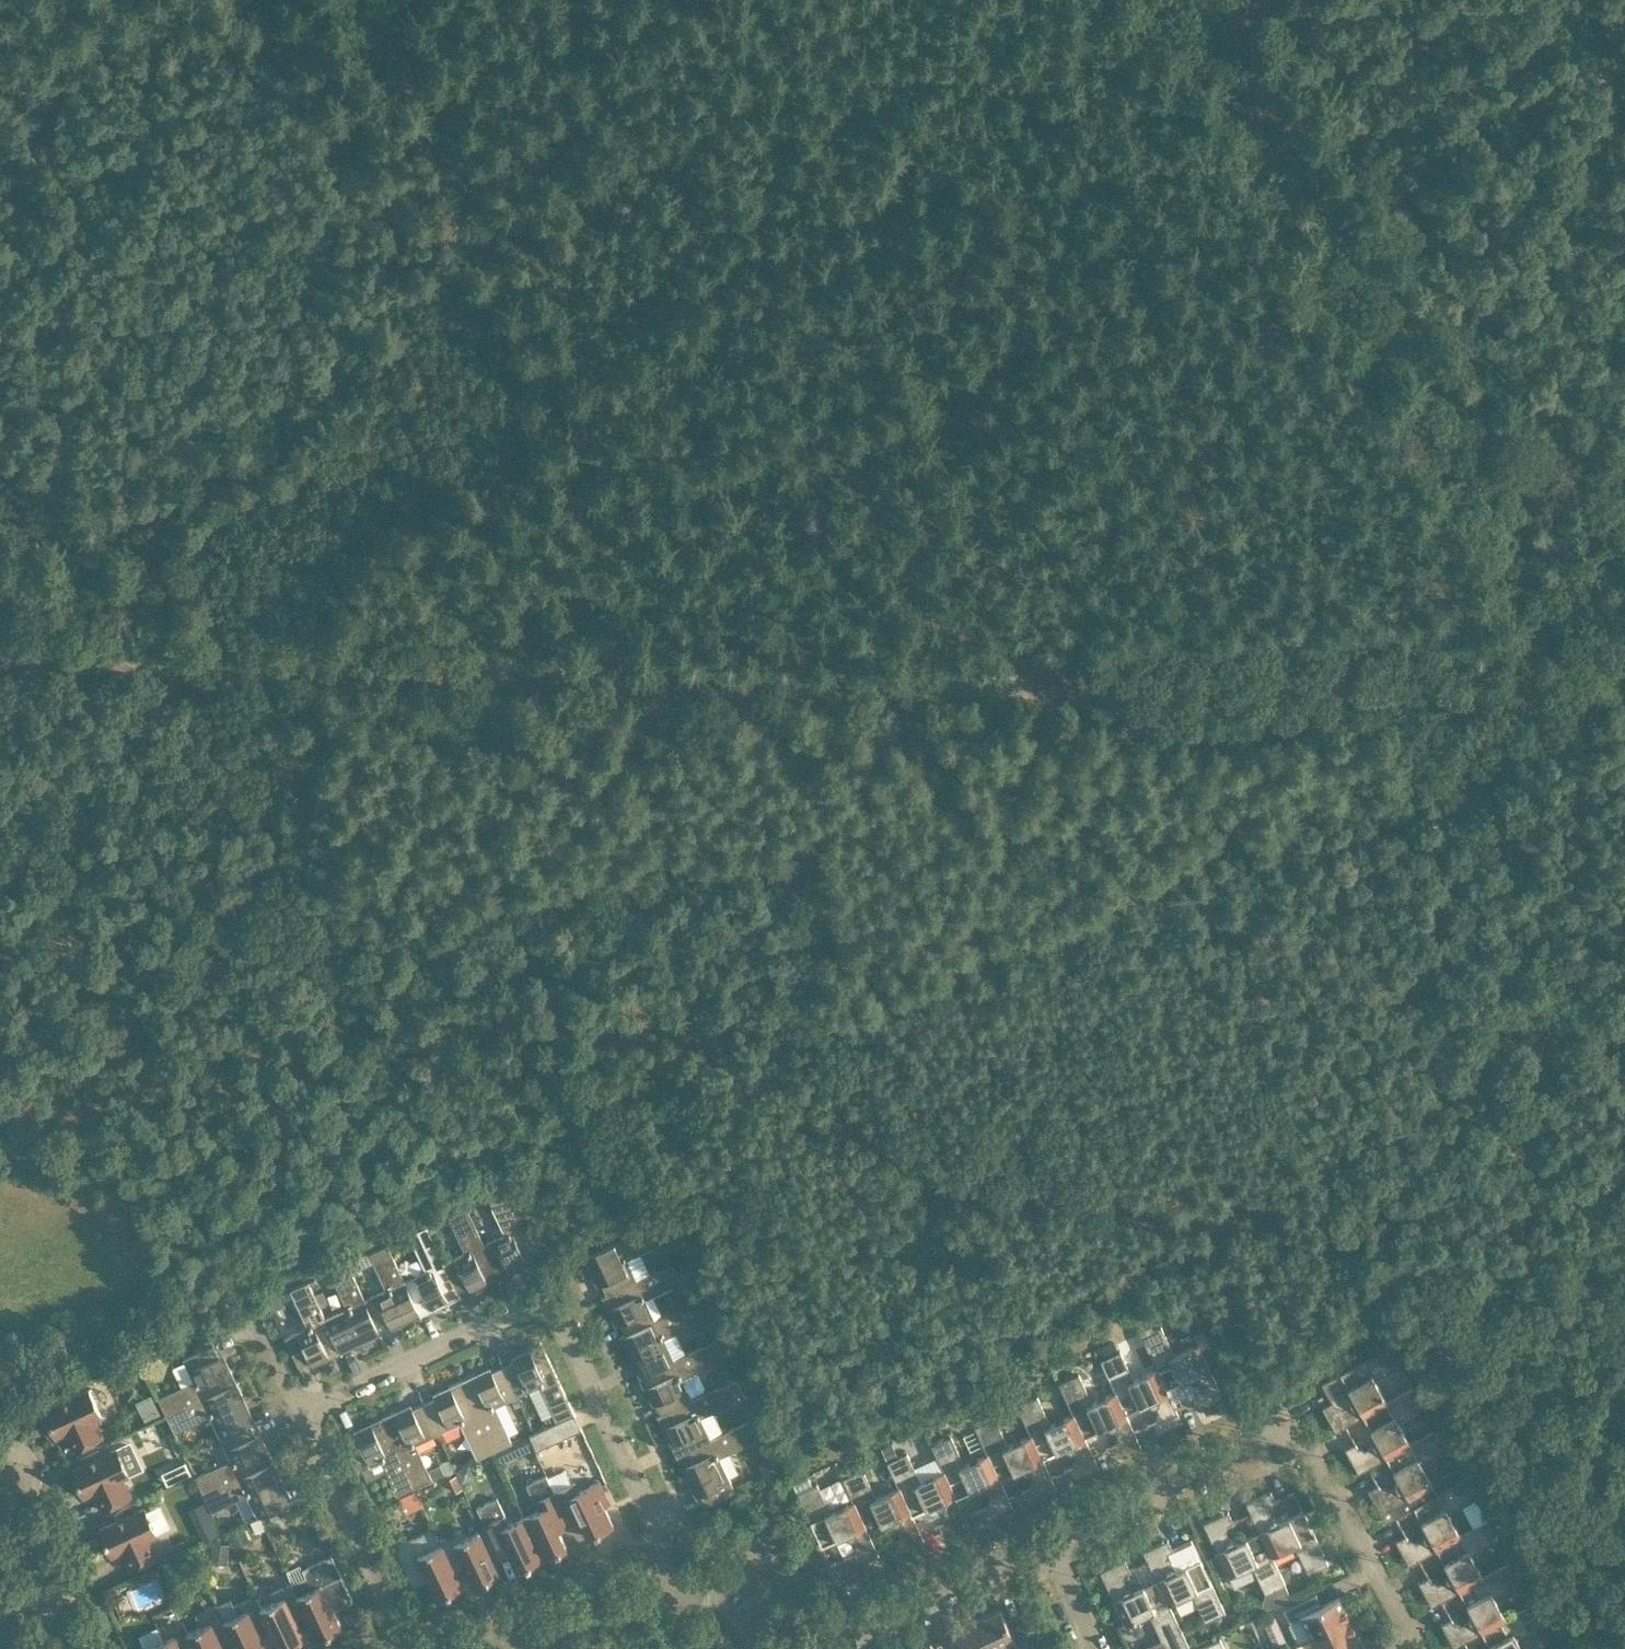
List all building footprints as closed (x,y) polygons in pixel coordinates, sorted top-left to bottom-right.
[(484,1242),(483,1242),(497,1273),(498,1273),(508,1268),(524,1260),(526,1265),(539,1259),(540,1261),(541,1261),(531,1241),(507,1188),(488,1197),(494,1209),(501,1212),(509,1230),(484,1242)] [(444,1261),(443,1261),(457,1291),(458,1291),(469,1286),(484,1279),(486,1284),(500,1277),(498,1273),(497,1273),(483,1242),(484,1242),(467,1207),(449,1215),(455,1228),(461,1230),(470,1249),(444,1261)] [(601,1248),(581,1257),(582,1258),(584,1257),(590,1270),(594,1268),(602,1283),(607,1294),(637,1280),(637,1279),(624,1253),(643,1245),(650,1247),(662,1241),(654,1223),(601,1248)] [(404,1279),(404,1280),(418,1310),(419,1310),(429,1305),(445,1298),(447,1302),(461,1296),(458,1291),(457,1291),(443,1261),(444,1261),(427,1225),(409,1234),(415,1246),(421,1249),(430,1267),(404,1279)] [(365,1298),(364,1298),(378,1329),(379,1328),(389,1323),(405,1316),(407,1321),(421,1314),(419,1310),(418,1310),(404,1280),(404,1279),(388,1244),(369,1252),(375,1265),(382,1268),(390,1286),(365,1298)] [(325,1316),(325,1317),(339,1347),(365,1335),(368,1339),(381,1333),(379,1328),(378,1329),(364,1298),(365,1298),(348,1262),(330,1271),(336,1283),(342,1286),(351,1305),(325,1316)] [(607,1294),(602,1296),(608,1310),(613,1307),(620,1323),(625,1333),(625,1334),(656,1320),(655,1319),(643,1293),(661,1284),(668,1287),(681,1281),(672,1263),(637,1279),(637,1280),(607,1294)] [(304,1326),(284,1336),(298,1366),(310,1360),(326,1353),(328,1358),(342,1352),(339,1347),(325,1317),(325,1316),(309,1281),(290,1289),(296,1302),(303,1305),(311,1323),(304,1326)] [(625,1333),(620,1335),(627,1349),(631,1347),(644,1373),(674,1359),(661,1332),(680,1324),(687,1327),(699,1321),(691,1302),(655,1319),(656,1320),(625,1334),(625,1333)] [(1150,1323),(1138,1329),(1156,1367),(1157,1367),(1166,1388),(1167,1387),(1190,1377),(1190,1378),(1194,1380),(1196,1379),(1200,1388),(1199,1389),(1197,1393),(1198,1395),(1192,1397),(1193,1398),(1193,1399),(1198,1397),(1203,1406),(1223,1397),(1214,1377),(1201,1349),(1198,1343),(1174,1354),(1161,1325),(1153,1329),(1150,1323)] [(644,1373),(639,1375),(645,1389),(650,1386),(662,1413),(693,1399),(692,1398),(691,1395),(702,1390),(704,1385),(698,1373),(693,1372),(691,1367),(698,1363),(705,1366),(718,1360),(727,1356),(718,1338),(709,1342),(674,1359),(644,1373)] [(515,1360),(503,1365),(517,1395),(543,1383),(551,1401),(550,1408),(556,1420),(574,1412),(540,1339),(539,1340),(540,1342),(528,1348),(530,1353),(515,1360)] [(171,1390),(158,1396),(166,1414),(237,1381),(231,1368),(226,1371),(213,1343),(194,1353),(183,1357),(195,1383),(177,1392),(171,1390)] [(1334,1406),(1325,1411),(1334,1427),(1339,1429),(1363,1415),(1362,1415),(1387,1401),(1375,1379),(1402,1364),(1392,1344),(1340,1373),(1353,1396),(1351,1397),(1350,1401),(1351,1403),(1342,1408),(1341,1406),(1337,1405),(1336,1405),(1333,1401),(1332,1401),(1334,1406)] [(1166,1388),(1157,1367),(1156,1367),(1133,1378),(1120,1349),(1100,1359),(1115,1391),(1125,1412),(1126,1412),(1149,1401),(1149,1403),(1154,1404),(1155,1404),(1159,1413),(1158,1413),(1156,1418),(1157,1419),(1152,1422),(1152,1423),(1157,1421),(1162,1431),(1182,1421),(1167,1387),(1166,1388)] [(474,1373),(461,1379),(494,1449),(512,1441),(506,1429),(500,1426),(491,1407),(517,1395),(503,1365),(493,1370),(477,1378),(474,1373)] [(1073,1413),(1084,1435),(1108,1425),(1108,1426),(1112,1428),(1114,1427),(1118,1436),(1116,1437),(1115,1441),(1116,1443),(1110,1445),(1111,1446),(1116,1444),(1120,1454),(1140,1445),(1131,1425),(1126,1412),(1125,1412),(1115,1391),(1092,1401),(1079,1373),(1059,1382),(1073,1413)] [(660,1414),(658,1415),(664,1428),(668,1426),(681,1452),(681,1453),(711,1438),(699,1412),(717,1403),(724,1406),(745,1396),(736,1378),(728,1381),(692,1398),(693,1399),(662,1413),(660,1414)] [(436,1397),(424,1403),(438,1432),(464,1420),(472,1439),(471,1445),(477,1458),(494,1449),(461,1379),(449,1385),(449,1386),(451,1390),(436,1397)] [(237,1381),(166,1414),(167,1415),(174,1432),(187,1426),(190,1420),(209,1411),(220,1437),(251,1423),(238,1396),(243,1394),(237,1381)] [(1357,1447),(1348,1452),(1357,1468),(1362,1470),(1386,1457),(1385,1456),(1410,1443),(1410,1442),(1398,1420),(1425,1405),(1414,1385),(1387,1401),(1362,1415),(1363,1415),(1375,1437),(1374,1438),(1372,1442),(1373,1443),(1365,1448),(1364,1447),(1359,1446),(1358,1446),(1356,1442),(1354,1443),(1357,1447)] [(89,1388),(63,1400),(43,1410),(55,1435),(65,1430),(74,1449),(94,1440),(102,1436),(93,1417),(101,1414),(89,1388)] [(140,1399),(146,1416),(160,1411),(153,1394),(140,1399)] [(1042,1458),(1043,1457),(1066,1447),(1066,1448),(1070,1450),(1072,1449),(1076,1458),(1075,1459),(1073,1463),(1074,1465),(1069,1467),(1069,1469),(1074,1466),(1078,1476),(1099,1467),(1090,1447),(1084,1435),(1073,1413),(1050,1423),(1037,1395),(1017,1404),(1030,1434),(1031,1433),(1042,1458)] [(395,1410),(382,1416),(415,1487),(433,1478),(427,1466),(420,1463),(412,1445),(438,1432),(424,1403),(413,1408),(397,1415),(395,1410)] [(535,1449),(582,1428),(574,1412),(556,1420),(528,1433),(535,1449)] [(356,1434),(344,1440),(358,1470),(384,1458),(393,1476),(392,1482),(397,1495),(415,1487),(382,1416),(369,1422),(371,1427),(356,1434)] [(1031,1433),(1030,1434),(1008,1444),(994,1416),(974,1425),(987,1452),(999,1479),(1000,1478),(1023,1468),(1024,1469),(1028,1471),(1029,1470),(1034,1479),(1032,1480),(1031,1484),(1031,1486),(1026,1488),(1027,1490),(1032,1487),(1036,1497),(1056,1488),(1043,1457),(1042,1458),(1031,1433)] [(681,1452),(676,1454),(682,1468),(687,1466),(706,1505),(736,1491),(717,1451),(736,1443),(742,1445),(765,1435),(756,1417),(711,1438),(681,1453),(681,1452)] [(208,1470),(195,1476),(203,1493),(274,1460),(268,1448),(263,1450),(256,1434),(251,1423),(220,1437),(232,1462),(214,1471),(208,1470)] [(1437,1492),(1420,1462),(1448,1447),(1437,1427),(1410,1442),(1410,1443),(1385,1456),(1386,1457),(1398,1478),(1397,1479),(1395,1483),(1396,1485),(1387,1490),(1387,1488),(1382,1487),(1381,1488),(1378,1483),(1377,1484),(1380,1489),(1370,1494),(1385,1521),(1413,1506),(1437,1492)] [(987,1452),(964,1463),(951,1434),(931,1443),(943,1470),(943,1469),(956,1497),(957,1497),(979,1486),(980,1488),(984,1489),(986,1489),(990,1498),(988,1498),(987,1502),(988,1504),(983,1506),(983,1508),(988,1506),(992,1515),(1013,1506),(1004,1486),(1000,1478),(999,1479),(987,1452)] [(129,1473),(117,1448),(71,1469),(83,1495),(93,1490),(102,1509),(122,1499),(130,1495),(121,1477),(129,1473)] [(887,1461),(898,1486),(899,1485),(912,1515),(913,1514),(935,1504),(936,1505),(940,1507),(942,1506),(946,1515),(944,1516),(943,1520),(944,1521),(939,1524),(939,1525),(944,1523),(948,1533),(969,1523),(957,1497),(956,1497),(943,1469),(943,1470),(920,1480),(907,1451),(887,1461)] [(274,1460),(203,1493),(212,1511),(224,1505),(227,1499),(246,1491),(258,1517),(268,1512),(288,1503),(275,1476),(280,1473),(274,1460)] [(899,1485),(898,1486),(876,1496),(862,1467),(842,1477),(853,1501),(854,1500),(867,1530),(868,1530),(891,1520),(892,1521),(896,1523),(898,1522),(902,1531),(900,1532),(898,1536),(899,1538),(894,1540),(895,1541),(899,1539),(904,1549),(924,1539),(913,1514),(912,1515),(899,1485)] [(567,1546),(558,1529),(570,1524),(554,1490),(555,1490),(546,1474),(527,1484),(538,1508),(524,1515),(544,1557),(567,1546)] [(1407,1539),(1398,1544),(1407,1560),(1412,1562),(1437,1548),(1436,1548),(1460,1534),(1448,1512),(1476,1497),(1465,1477),(1413,1506),(1426,1529),(1424,1530),(1423,1534),(1424,1535),(1415,1540),(1414,1539),(1410,1538),(1409,1538),(1406,1534),(1405,1534),(1407,1539)] [(574,1481),(555,1490),(554,1490),(570,1524),(581,1518),(589,1536),(613,1525),(605,1506),(610,1503),(600,1480),(578,1490),(574,1481)] [(797,1492),(822,1546),(846,1535),(847,1536),(851,1538),(852,1537),(856,1546),(855,1547),(853,1551),(854,1553),(849,1555),(849,1556),(854,1554),(858,1564),(879,1554),(870,1534),(868,1530),(867,1530),(854,1500),(853,1501),(830,1511),(817,1483),(797,1492)] [(1275,1500),(1270,1502),(1266,1492),(1246,1502),(1259,1530),(1260,1530),(1272,1555),(1272,1554),(1295,1544),(1308,1572),(1328,1563),(1303,1510),(1279,1521),(1278,1520),(1274,1518),(1273,1519),(1268,1510),(1270,1509),(1271,1505),(1271,1503),(1276,1501),(1275,1500)] [(544,1557),(524,1515),(509,1522),(498,1497),(477,1506),(500,1556),(512,1551),(520,1568),(544,1557)] [(149,1536),(157,1532),(145,1507),(99,1528),(111,1554),(121,1549),(130,1568),(150,1559),(158,1554),(149,1536)] [(1223,1513),(1203,1522),(1218,1553),(1226,1570),(1228,1575),(1252,1564),(1265,1592),(1266,1593),(1257,1615),(1293,1599),(1285,1583),(1272,1554),(1272,1555),(1260,1530),(1259,1530),(1236,1541),(1235,1539),(1231,1538),(1230,1538),(1226,1529),(1227,1529),(1229,1524),(1228,1523),(1233,1521),(1233,1520),(1228,1522),(1223,1513)] [(197,1523),(204,1539),(221,1531),(214,1515),(197,1523)] [(1428,1576),(1430,1580),(1421,1586),(1430,1602),(1435,1603),(1459,1590),(1459,1589),(1483,1576),(1483,1575),(1471,1554),(1498,1538),(1488,1519),(1460,1534),(1436,1548),(1437,1548),(1449,1570),(1447,1571),(1446,1575),(1447,1577),(1438,1582),(1437,1580),(1433,1579),(1431,1580),(1429,1575),(1428,1576)] [(498,1572),(489,1553),(478,1530),(464,1537),(460,1529),(439,1539),(452,1566),(463,1561),(474,1584),(498,1572)] [(461,1585),(452,1566),(439,1539),(438,1539),(440,1543),(430,1548),(423,1532),(394,1546),(413,1587),(414,1586),(411,1580),(426,1573),(437,1596),(461,1585)] [(1146,1549),(1144,1554),(1147,1560),(1148,1561),(1149,1561),(1169,1603),(1192,1592),(1205,1621),(1225,1611),(1200,1558),(1191,1539),(1172,1548),(1167,1550),(1163,1541),(1146,1549)] [(351,1599),(353,1599),(332,1554),(302,1568),(306,1576),(293,1582),(298,1594),(305,1609),(304,1610),(317,1636),(341,1625),(330,1602),(349,1593),(351,1599)] [(1450,1617),(1453,1622),(1443,1627),(1452,1643),(1458,1645),(1481,1632),(1481,1631),(1506,1617),(1505,1617),(1493,1595),(1521,1580),(1510,1560),(1483,1575),(1483,1576),(1459,1589),(1459,1590),(1471,1612),(1470,1613),(1468,1617),(1469,1618),(1460,1623),(1460,1622),(1455,1620),(1454,1621),(1451,1617),(1450,1617)] [(1102,1574),(1125,1624),(1149,1613),(1162,1640),(1143,1648),(1186,1648),(1190,1647),(1169,1603),(1149,1561),(1148,1561),(1156,1578),(1133,1589),(1132,1587),(1128,1586),(1127,1586),(1122,1577),(1124,1577),(1126,1572),(1125,1572),(1130,1569),(1129,1568),(1125,1570),(1120,1561),(1103,1569),(1102,1574)] [(293,1615),(304,1610),(305,1609),(298,1594),(293,1582),(271,1592),(275,1600),(261,1606),(268,1622),(267,1622),(280,1648),(304,1638),(293,1615)] [(1316,1593),(1284,1608),(1290,1622),(1301,1617),(1311,1637),(1354,1616),(1347,1602),(1344,1604),(1340,1596),(1317,1607),(1312,1596),(1317,1594),(1316,1593)] [(267,1622),(268,1622),(261,1606),(256,1594),(234,1604),(231,1597),(218,1603),(225,1619),(224,1619),(231,1634),(230,1634),(237,1648),(267,1648),(256,1627),(267,1622)] [(1516,1637),(1544,1622),(1533,1602),(1505,1617),(1506,1617),(1481,1631),(1481,1632),(1482,1631),(1491,1648),(1523,1648),(1516,1637)] [(230,1634),(231,1634),(224,1619),(225,1619),(218,1603),(217,1603),(195,1613),(201,1625),(188,1631),(187,1631),(194,1646),(194,1647),(195,1648),(224,1648),(219,1640),(230,1634)] [(194,1647),(194,1646),(187,1631),(188,1631),(182,1619),(181,1620),(174,1604),(153,1614),(164,1638),(150,1644),(151,1648),(149,1648),(189,1648),(194,1647)] [(977,1618),(992,1648),(1013,1648),(1017,1647),(1018,1648),(1034,1648),(1024,1628),(1012,1633),(1000,1607),(977,1618)] [(1297,1643),(1300,1648),(1344,1648),(1361,1641),(1357,1633),(1361,1631),(1354,1616),(1311,1637),(1297,1643)] [(977,1618),(954,1629),(963,1648),(992,1648),(977,1618)] [(1220,1638),(1197,1648),(1226,1648),(1220,1638)] [(911,1648),(934,1648),(930,1640),(911,1648)]
